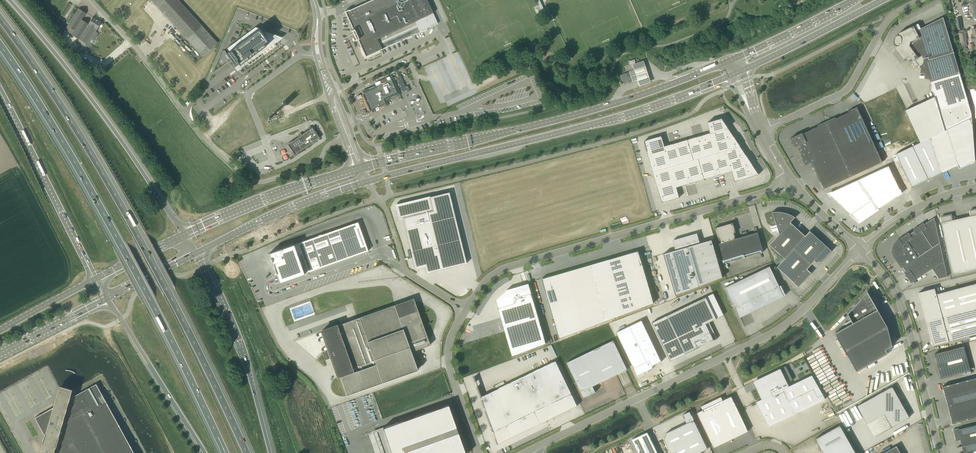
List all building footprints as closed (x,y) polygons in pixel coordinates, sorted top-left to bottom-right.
[(178,0),(150,0),(202,57),(218,43),(178,0)] [(416,34),(438,24),(427,0),(372,0),(349,10),(344,12),(345,13),(345,12),(347,15),(346,16),(347,16),(347,17),(348,17),(348,19),(348,20),(349,19),(350,22),(349,23),(350,23),(352,26),(351,26),(351,27),(352,27),(353,29),(353,30),(351,30),(352,31),(353,31),(354,33),(353,33),(353,34),(354,34),(355,36),(354,37),(355,37),(356,37),(356,39),(356,40),(358,40),(359,42),(359,43),(360,43),(361,46),(359,47),(359,48),(360,47),(362,50),(361,51),(365,59),(380,52),(380,50),(405,39),(412,35),(416,34)] [(79,39),(76,43),(87,50),(98,34),(95,32),(101,23),(93,17),(88,24),(82,19),(86,13),(79,8),(75,14),(69,24),(65,29),(65,30),(79,39)] [(73,12),(66,22),(69,24),(75,14),(73,12)] [(960,73),(959,73),(953,53),(954,53),(954,52),(953,52),(943,17),(916,31),(913,26),(899,33),(898,35),(898,38),(899,39),(898,43),(897,43),(896,46),(895,48),(905,61),(908,59),(910,62),(911,61),(914,59),(915,61),(918,65),(919,66),(918,66),(918,67),(919,66),(920,68),(925,69),(925,74),(929,75),(929,79),(930,82),(931,85),(900,99),(898,95),(891,99),(885,87),(879,90),(880,92),(867,98),(872,107),(870,108),(889,149),(971,111),(968,103),(960,74),(960,73)] [(229,52),(228,52),(226,54),(235,65),(237,64),(238,63),(239,65),(240,65),(243,63),(244,65),(248,62),(277,41),(277,37),(265,32),(265,31),(266,30),(262,28),(261,29),(261,30),(256,28),(241,39),(240,38),(227,48),(229,51),(229,52)] [(961,42),(962,42),(967,41),(965,32),(965,33),(960,34),(959,34),(959,33),(961,42)] [(629,71),(632,80),(637,79),(639,85),(651,81),(644,60),(632,64),(634,69),(629,71)] [(621,75),(624,84),(633,81),(630,71),(621,75)] [(403,91),(404,91),(405,93),(410,91),(407,85),(405,86),(400,75),(396,77),(395,77),(390,79),(390,78),(387,79),(388,80),(380,83),(380,82),(377,83),(378,85),(366,91),(366,93),(364,94),(369,105),(371,104),(372,105),(384,99),(398,93),(397,89),(398,89),(394,80),(396,79),(400,88),(401,90),(403,91)] [(451,77),(454,84),(449,87),(451,92),(461,88),(455,75),(451,77)] [(852,176),(882,161),(857,107),(848,111),(849,112),(836,118),(835,117),(826,121),(852,176)] [(644,141),(662,203),(680,198),(677,187),(732,171),(735,182),(759,174),(722,118),(707,123),(710,133),(665,146),(662,136),(644,141)] [(958,165),(959,168),(975,161),(972,118),(947,130),(958,165)] [(852,176),(826,121),(817,125),(818,127),(803,134),(802,133),(791,138),(795,147),(797,146),(802,155),(801,155),(806,165),(812,162),(824,189),(852,176)] [(295,155),(316,139),(308,128),(307,129),(306,128),(304,129),(304,130),(305,131),(298,136),(297,135),(295,136),(293,138),(294,139),(291,141),(284,146),(288,151),(292,157),(295,155)] [(958,165),(947,130),(930,138),(941,173),(942,173),(958,165)] [(930,138),(912,146),(928,180),(942,173),(941,173),(930,138)] [(901,186),(904,191),(928,180),(912,146),(897,154),(896,153),(895,150),(894,150),(886,154),(901,186)] [(831,192),(828,194),(830,196),(831,197),(849,214),(849,215),(850,215),(855,219),(856,220),(857,220),(858,221),(859,221),(860,221),(861,220),(862,220),(863,219),(873,212),(877,210),(878,210),(879,210),(878,209),(897,196),(897,197),(898,196),(901,193),(900,190),(900,189),(899,189),(888,166),(832,192),(831,191),(831,192)] [(399,219),(403,218),(415,270),(425,267),(426,273),(467,264),(449,192),(430,196),(395,205),(399,219)] [(961,218),(973,270),(975,269),(975,209),(970,211),(971,216),(961,218)] [(779,234),(769,244),(785,258),(793,249),(805,236),(790,222),(795,217),(796,217),(792,215),(789,214),(785,213),(785,214),(783,214),(783,213),(783,212),(780,212),(776,212),(772,212),(773,212),(779,234)] [(941,223),(953,274),(973,270),(961,218),(952,220),(951,215),(941,217),(942,222),(941,223)] [(923,222),(922,224),(918,226),(932,247),(940,243),(934,218),(924,224),(923,222)] [(368,248),(368,246),(366,246),(358,222),(281,249),(269,253),(278,279),(280,282),(365,252),(368,251),(367,248),(368,248)] [(734,233),(736,232),(733,223),(715,228),(718,238),(719,237),(721,243),(719,243),(725,263),(763,251),(758,232),(736,238),(734,233)] [(912,237),(907,241),(918,257),(923,254),(932,247),(918,226),(913,229),(914,231),(910,234),(912,237)] [(810,231),(805,236),(793,249),(811,265),(815,260),(819,264),(818,264),(819,265),(832,250),(831,250),(831,251),(827,247),(810,230),(809,231),(810,231)] [(901,268),(903,267),(913,261),(918,257),(907,241),(912,237),(910,234),(909,232),(898,239),(899,241),(898,242),(896,243),(895,244),(894,246),(894,248),(894,250),(894,252),(894,254),(895,255),(896,257),(895,258),(901,268)] [(678,240),(678,239),(673,240),(676,250),(663,254),(675,295),(723,277),(712,240),(700,243),(698,237),(697,237),(696,234),(692,235),(687,237),(678,240)] [(940,243),(932,247),(923,254),(932,269),(939,278),(947,277),(940,243)] [(811,265),(793,249),(785,258),(777,267),(798,286),(798,287),(812,272),(811,272),(811,273),(807,269),(811,265)] [(560,338),(654,303),(639,250),(542,278),(560,338)] [(922,275),(932,269),(923,254),(918,257),(913,261),(922,275)] [(913,261),(903,267),(906,272),(904,273),(911,283),(916,279),(922,275),(913,261)] [(781,285),(779,286),(770,266),(726,287),(735,307),(740,317),(765,305),(764,305),(785,295),(781,285)] [(507,289),(496,300),(512,356),(546,343),(529,283),(507,289)] [(933,345),(975,334),(975,283),(936,294),(935,288),(919,292),(928,327),(933,345)] [(878,310),(867,292),(861,299),(847,313),(853,323),(835,333),(857,371),(888,353),(886,349),(892,345),(887,327),(878,310)] [(717,338),(714,332),(711,334),(706,324),(709,322),(717,319),(716,318),(706,297),(667,315),(652,322),(670,361),(685,354),(704,344),(704,345),(711,342),(717,338)] [(323,354),(325,354),(326,353),(327,357),(330,356),(331,357),(338,377),(340,377),(346,395),(417,370),(411,352),(430,346),(424,329),(418,311),(412,313),(399,318),(394,305),(322,331),(329,350),(324,352),(329,350),(329,352),(324,353),(323,354)] [(642,320),(616,332),(637,375),(651,369),(652,368),(652,366),(653,365),(655,364),(661,361),(642,320)] [(593,386),(616,374),(627,369),(613,340),(567,362),(584,397),(596,392),(593,386)] [(937,363),(941,379),(942,378),(970,370),(964,346),(935,354),(936,359),(937,363)] [(481,396),(474,377),(475,377),(476,377),(476,376),(474,377),(493,432),(506,426),(511,437),(521,433),(529,428),(529,429),(546,421),(540,409),(572,394),(556,360),(484,395),(481,396)] [(793,380),(786,366),(759,378),(760,379),(754,382),(757,388),(756,388),(761,399),(756,402),(768,427),(825,399),(812,375),(789,386),(787,383),(793,380)] [(943,386),(945,395),(947,405),(975,397),(975,377),(943,386)] [(831,382),(825,385),(829,394),(836,391),(833,385),(831,382)] [(44,438),(39,452),(53,452),(54,452),(134,452),(96,384),(69,399),(72,389),(59,386),(53,408),(35,417),(45,435),(44,436),(43,437),(44,438)] [(892,427),(910,417),(893,386),(857,405),(867,423),(885,414),(892,427)] [(731,396),(730,396),(731,396),(726,399),(723,400),(721,397),(701,406),(703,410),(698,412),(697,412),(697,413),(714,448),(748,431),(732,397),(731,396)] [(950,414),(953,423),(975,417),(975,397),(947,405),(950,414)] [(838,412),(846,408),(845,407),(843,408),(841,404),(840,404),(839,402),(836,403),(835,400),(833,401),(838,412)] [(382,428),(391,452),(465,452),(448,404),(388,426),(382,428)] [(690,411),(683,415),(687,423),(667,433),(664,439),(671,452),(699,452),(708,449),(690,411)] [(821,450),(822,452),(856,452),(840,425),(815,439),(822,450),(821,451),(821,450)] [(962,446),(975,443),(975,425),(964,428),(963,427),(953,429),(956,441),(960,440),(962,446),(958,447),(962,446)] [(643,438),(641,435),(633,439),(636,446),(635,446),(639,452),(657,452),(649,435),(643,438)] [(962,446),(963,452),(960,452),(975,452),(975,443),(962,446)]
